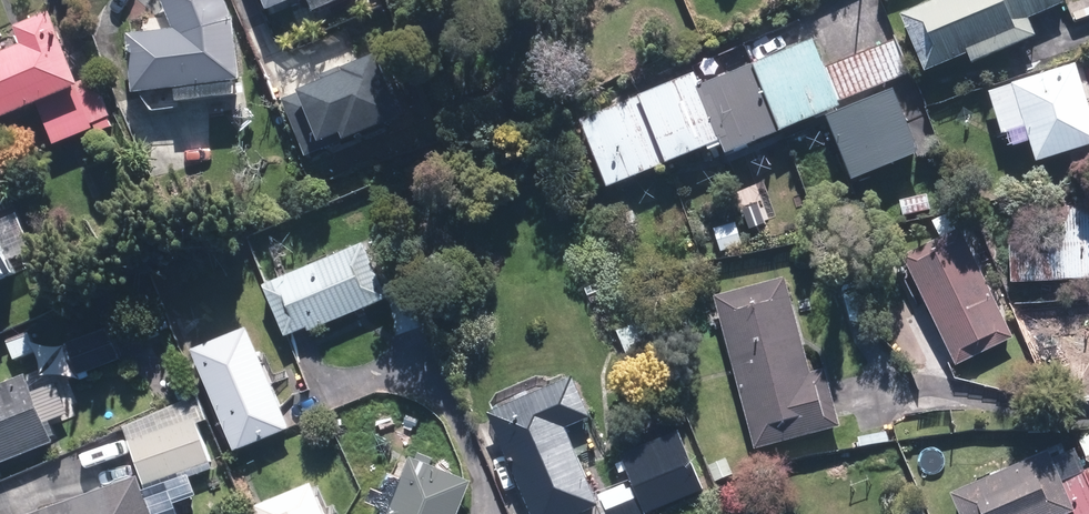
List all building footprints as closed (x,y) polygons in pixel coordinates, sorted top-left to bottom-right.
[(242,11),(238,0),(168,0),(174,16),(137,18),(143,87),(247,79),(242,11)] [(275,11),(301,0),(270,0),(275,11)] [(326,9),(347,0),(322,0),(326,9)] [(1070,0),(931,0),(907,10),(933,69),(976,50),(980,59),(1042,31),(1036,16),(1071,1),(1070,0)] [(78,84),(87,80),(56,9),(0,34),(0,119),(78,84)] [(732,153),(914,75),(897,36),(831,65),(818,35),(707,83),(702,70),(589,119),(622,197),(650,186),(646,177),(727,142),(732,153)] [(390,49),(285,98),(316,163),(421,114),(390,49)] [(993,89),(1008,134),(1033,126),(1044,160),(1088,145),(1088,89),(1079,60),(993,89)] [(87,80),(78,84),(97,126),(123,114),(104,73),(87,80)] [(900,87),(833,115),(861,181),(928,153),(900,87)] [(1044,200),(1043,279),(1088,279),(1088,200),(1044,200)] [(11,215),(0,220),(0,283),(32,271),(11,215)] [(743,220),(714,225),(719,253),(748,248),(743,220)] [(971,227),(913,252),(961,363),(1019,337),(971,227)] [(369,238),(261,283),(285,341),(299,335),(393,296),(369,238)] [(818,366),(795,272),(720,290),(758,448),(844,427),(838,400),(829,363),(818,366)] [(654,314),(619,328),(632,360),(667,346),(654,314)] [(245,326),(189,349),(232,450),(287,427),(284,420),(245,326)] [(61,440),(54,424),(77,414),(62,377),(39,386),(32,369),(0,382),(0,465),(61,440)] [(571,376),(486,412),(530,513),(593,513),(600,511),(593,496),(565,430),(590,419),(571,376)] [(199,394),(117,425),(137,476),(151,513),(180,513),(175,501),(198,492),(192,479),(216,470),(198,425),(209,421),(199,394)] [(593,496),(600,511),(601,513),(662,513),(714,495),(688,426),(626,449),(636,479),(593,496)] [(1069,477),(1054,445),(957,489),(968,513),(1069,513),(1073,512),(1074,513),(1088,513),(1088,468),(1069,477)] [(385,513),(455,513),(468,482),(408,457),(399,478),(386,472),(372,505),(387,511),(385,513)] [(137,476),(38,513),(151,513),(137,476)] [(253,505),(256,513),(321,513),(309,483),(253,505)] [(927,503),(900,513),(932,513),(927,503)]
